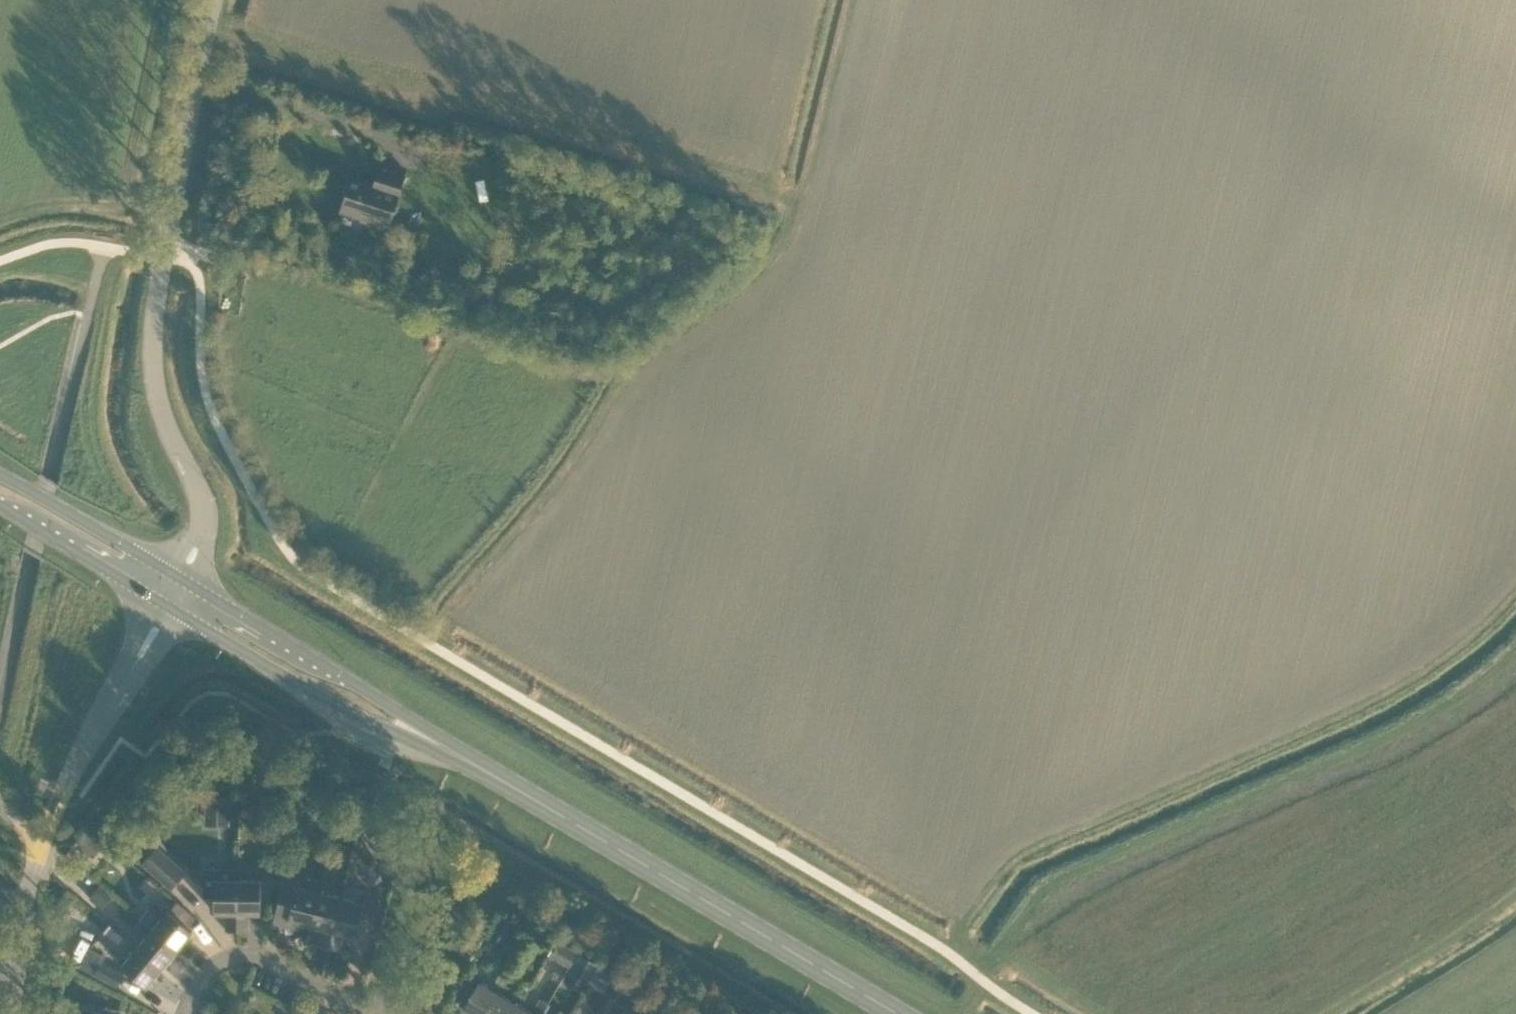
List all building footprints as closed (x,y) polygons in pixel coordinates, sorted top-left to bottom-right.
[(389,223),(404,179),(408,168),(381,159),(373,183),(347,174),(336,206),(389,223)] [(230,798),(205,798),(205,824),(230,824),(230,798)] [(268,801),(241,801),(241,815),(268,816),(268,801)] [(317,814),(306,811),(301,828),(312,832),(317,814)] [(77,842),(94,856),(104,844),(87,830),(77,842)] [(142,861),(170,888),(186,870),(158,844),(142,861)] [(238,929),(238,878),(238,866),(203,866),(203,896),(215,896),(214,911),(227,911),(227,929),(238,929)] [(312,923),(319,891),(296,885),(298,877),(285,874),(273,921),(298,927),(300,920),(312,923)] [(270,899),(271,878),(238,878),(238,929),(248,929),(249,911),(261,911),(261,899),(270,899)] [(89,895),(101,906),(112,893),(100,883),(89,895)] [(329,947),(341,896),(319,891),(312,923),(323,926),(319,944),(329,947)] [(374,923),(379,899),(364,895),(363,901),(341,896),(329,947),(340,949),(344,931),(356,934),(360,920),(374,923)] [(152,927),(177,948),(193,929),(168,909),(155,898),(149,906),(161,917),(152,927)] [(125,904),(119,912),(133,924),(140,917),(125,904)] [(177,948),(152,927),(140,917),(133,924),(146,935),(137,945),(162,966),(177,948)] [(162,966),(137,945),(125,935),(118,943),(131,953),(122,964),(146,984),(162,966)] [(568,967),(576,953),(559,943),(551,957),(568,967)] [(79,965),(94,973),(102,959),(105,955),(89,946),(79,965)] [(570,972),(586,982),(597,963),(582,954),(570,972)] [(94,973),(116,986),(125,972),(102,959),(94,973)] [(595,971),(611,980),(617,969),(601,960),(595,971)] [(508,978),(500,973),(491,987),(479,980),(463,1007),(474,1013),(487,1013),(500,992),(508,978)] [(625,980),(614,999),(627,1006),(638,987),(625,980)] [(529,990),(520,985),(512,999),(500,992),(487,1013),(514,1013),(520,1004),(529,990)] [(549,1002),(540,997),(532,1011),(520,1004),(514,1013),(542,1013),(549,1002)] [(642,1013),(645,1013),(650,1005),(640,999),(634,1009),(642,1013)]
